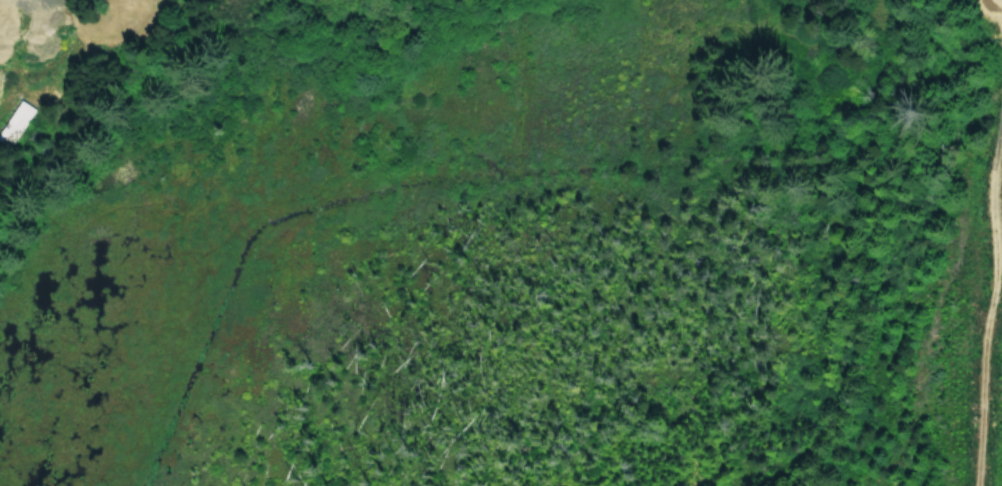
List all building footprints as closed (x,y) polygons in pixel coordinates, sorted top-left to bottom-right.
[(17,98),(0,125),(0,139),(9,144),(31,107),(17,98)]
